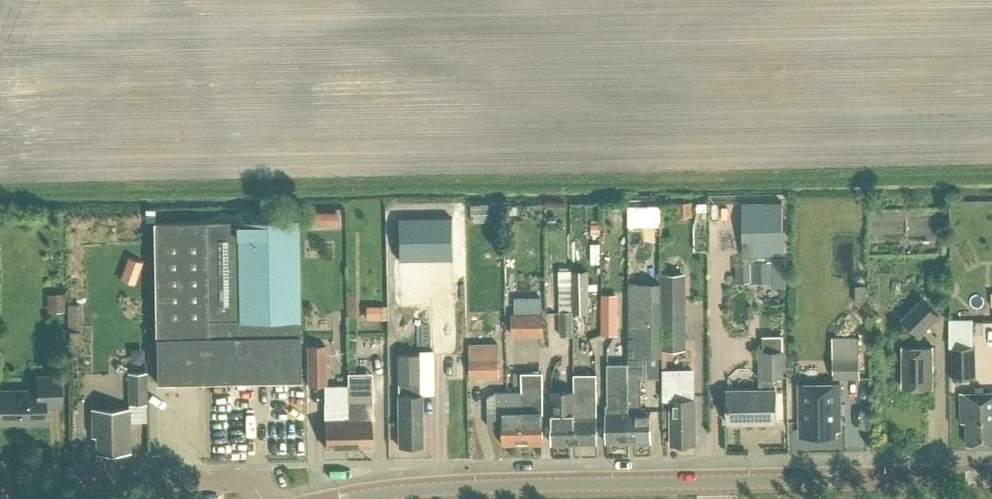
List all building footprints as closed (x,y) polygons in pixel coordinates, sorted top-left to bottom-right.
[(745,252),(787,252),(786,199),(745,199),(745,252)] [(630,224),(663,224),(663,203),(630,202),(630,224)] [(317,208),(315,222),(338,225),(340,211),(317,208)] [(297,219),(236,220),(205,221),(153,222),(155,338),(156,338),(157,383),(300,380),(299,334),(298,319),(299,319),(297,219)] [(391,221),(392,257),(455,256),(454,221),(391,221)] [(790,284),(789,255),(774,256),(775,285),(790,284)] [(122,279),(136,284),(144,262),(130,257),(122,279)] [(737,279),(772,280),(773,258),(737,257),(737,279)] [(559,269),(560,335),(573,334),(572,269),(559,269)] [(686,272),(662,272),(662,304),(662,349),(686,349),(686,272)] [(628,397),(628,398),(629,440),(651,440),(651,410),(641,410),(641,377),(647,377),(647,356),(662,355),(662,349),(662,304),(648,303),(648,285),(630,285),(630,303),(628,303),(629,396),(628,397)] [(64,291),(48,292),(49,310),(65,309),(64,291)] [(618,293),(601,294),(602,334),(618,334),(618,293)] [(922,297),(901,318),(919,336),(940,315),(922,297)] [(68,324),(79,324),(78,302),(67,302),(68,324)] [(366,317),(386,317),(386,304),(366,304),(366,317)] [(512,335),(544,335),(544,312),(512,312),(512,335)] [(974,318),(951,319),(953,377),(976,376),(974,318)] [(68,330),(68,353),(80,353),(80,330),(68,330)] [(776,422),(776,396),(776,388),(773,388),(773,376),(784,376),(783,335),(763,335),(764,376),(759,376),(759,388),(728,389),(728,423),(776,422)] [(833,336),(834,377),(860,377),(859,335),(833,336)] [(470,376),(500,376),(499,342),(470,342),(470,376)] [(306,345),(307,385),(326,384),(326,344),(306,345)] [(902,386),(933,386),(933,345),(903,345),(902,386)] [(422,446),(421,396),(421,394),(419,394),(418,353),(397,353),(398,446),(422,446)] [(695,397),(695,396),(695,383),(691,383),(691,368),(663,368),(663,399),(671,399),(671,443),(696,443),(695,397)] [(146,401),(146,369),(127,369),(128,402),(146,401)] [(542,400),(542,371),(522,372),(522,387),(523,387),(524,443),(543,443),(543,411),(542,411),(542,400)] [(575,390),(574,390),(574,403),(575,443),(597,442),(597,373),(574,373),(575,390)] [(0,391),(0,425),(45,424),(45,407),(61,406),(60,376),(37,377),(37,390),(0,391)] [(841,382),(799,383),(800,423),(804,423),(805,447),(836,446),(836,429),(841,429),(841,382)] [(347,385),(348,402),(348,416),(348,446),(372,446),(371,418),(372,418),(371,384),(347,385)] [(503,444),(524,443),(523,387),(522,387),(522,391),(488,392),(489,426),(503,425),(503,444)] [(574,390),(552,390),(552,413),(552,443),(575,443),(574,403),(574,390)] [(961,392),(961,421),(966,421),(967,443),(991,443),(991,392),(961,392)] [(606,440),(629,440),(628,398),(626,398),(626,400),(612,400),(612,411),(606,411),(606,440)] [(348,446),(348,416),(348,402),(324,402),(325,447),(348,446)] [(129,408),(92,409),(93,436),(97,436),(97,448),(103,448),(103,452),(130,451),(129,408)]
